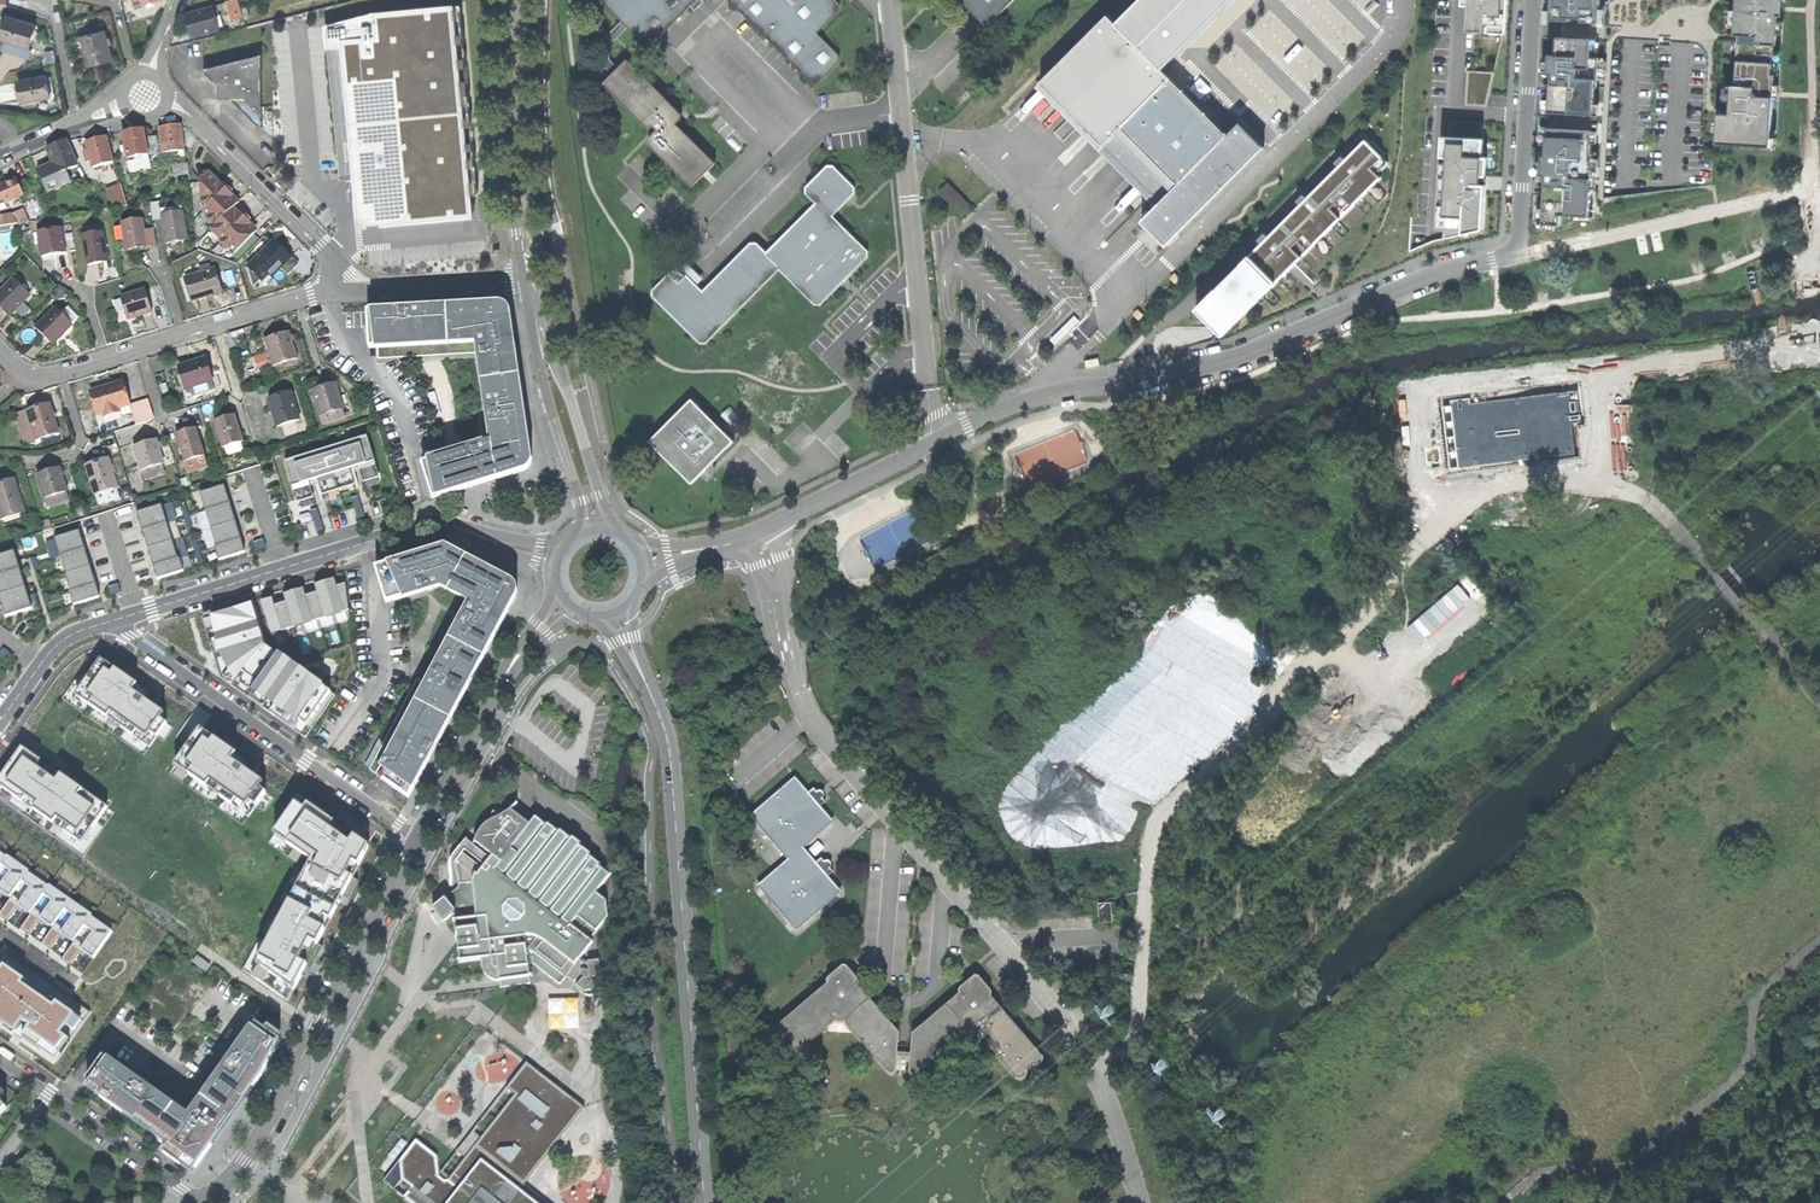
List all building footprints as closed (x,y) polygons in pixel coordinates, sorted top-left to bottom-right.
[(129,0),(121,0),(124,13),(132,11),(129,0)] [(233,19),(243,17),(239,0),(230,0),(228,1),(233,19)] [(623,21),(629,27),(647,44),(653,44),(697,0),(602,0),(623,21)] [(814,83),(819,82),(840,62),(839,55),(817,33),(840,11),(840,4),(836,0),(730,0),(814,83)] [(989,26),(1014,0),(962,0),(989,26)] [(1036,88),(1099,150),(1103,146),(1160,203),(1141,222),(1166,246),(1265,147),(1241,123),(1228,135),(1207,114),(1208,113),(1207,112),(1206,113),(1184,91),(1185,90),(1184,89),(1183,90),(1163,70),(1233,0),(1141,0),(1117,24),(1109,15),(1036,88)] [(1462,6),(1468,6),(1467,32),(1484,33),(1487,33),(1498,33),(1506,34),(1506,33),(1508,5),(1508,0),(1462,0),(1462,6)] [(1545,20),(1570,21),(1571,18),(1581,19),(1581,22),(1599,23),(1599,22),(1604,22),(1606,0),(1547,0),(1546,3),(1545,20)] [(1716,144),(1744,145),(1765,146),(1765,149),(1776,149),(1776,144),(1777,137),(1771,137),(1771,133),(1777,133),(1785,0),(1737,0),(1735,35),(1739,35),(1737,60),(1736,86),(1732,85),(1731,91),(1731,95),(1730,114),(1718,114),(1717,125),(1716,144)] [(1199,39),(1207,48),(1247,10),(1238,1),(1199,39)] [(190,25),(193,36),(220,29),(214,6),(187,14),(190,25)] [(360,212),(362,232),(479,220),(457,8),(341,19),(357,185),(360,212)] [(139,9),(132,11),(124,13),(126,23),(141,19),(139,9)] [(6,40),(30,47),(37,25),(8,16),(1,38),(6,40)] [(604,62),(614,73),(619,69),(610,60),(610,46),(629,27),(623,21),(603,41),(604,62)] [(106,31),(83,37),(91,65),(101,63),(113,59),(106,31)] [(1535,195),(1533,223),(1540,221),(1539,231),(1603,217),(1612,50),(1613,48),(1613,47),(1614,44),(1616,42),(1608,41),(1603,41),(1591,40),(1561,38),(1557,38),(1556,55),(1549,55),(1548,65),(1542,65),(1542,74),(1552,75),(1551,83),(1550,83),(1549,95),(1541,94),(1538,138),(1547,139),(1546,156),(1543,156),(1542,167),(1537,166),(1536,175),(1546,176),(1545,196),(1535,195)] [(28,52),(30,47),(6,40),(3,49),(13,52),(31,58),(32,54),(28,52)] [(243,110),(262,129),(263,55),(204,70),(220,86),(229,86),(229,95),(230,96),(235,95),(238,98),(242,102),(241,106),(244,109),(243,110)] [(692,188),(716,163),(677,124),(680,121),(680,112),(628,60),(619,69),(614,73),(604,84),(650,130),(653,126),(658,130),(649,140),(648,144),(692,188)] [(1466,93),(1465,106),(1486,107),(1494,73),(1494,72),(1467,71),(1466,93)] [(23,94),(24,102),(53,97),(49,76),(24,81),(25,87),(22,88),(23,94)] [(1437,215),(1436,228),(1443,228),(1443,229),(1443,239),(1474,232),(1483,230),(1488,157),(1482,157),(1483,152),(1483,145),(1484,139),(1483,139),(1483,122),(1450,120),(1449,137),(1442,136),(1441,157),(1448,157),(1447,163),(1441,162),(1441,164),(1440,164),(1439,179),(1440,179),(1438,215),(1437,215)] [(164,154),(185,151),(182,125),(171,126),(160,128),(164,154)] [(132,133),(123,135),(128,160),(149,156),(144,130),(132,133)] [(93,168),(114,163),(107,137),(96,140),(86,143),(89,154),(90,159),(93,168)] [(1201,305),(1196,309),(1223,336),(1381,177),(1378,174),(1388,163),(1365,140),(1346,160),(1342,156),(1335,163),(1339,166),(1307,198),(1304,194),(1297,201),(1301,205),(1269,237),(1265,233),(1258,240),(1262,244),(1201,305)] [(67,171),(78,166),(67,141),(48,150),(54,164),(59,175),(67,171)] [(152,169),(149,156),(128,160),(130,174),(152,169)] [(173,159),(174,166),(187,165),(186,157),(173,159)] [(72,183),(67,171),(59,175),(54,164),(47,167),(39,171),(49,193),(72,183)] [(174,166),(175,174),(189,172),(188,165),(187,165),(174,166)] [(655,296),(701,343),(707,343),(724,327),(723,322),(733,313),(738,312),(781,269),(816,305),(822,304),(838,289),(838,284),(848,274),(851,274),(868,257),(868,251),(833,216),(845,204),(845,199),(850,194),(855,194),(855,187),(834,166),(828,166),(807,186),(807,194),(817,203),(767,253),(757,243),(753,243),(704,292),(682,269),(676,269),(654,291),(655,296)] [(215,234),(238,210),(235,208),(240,203),(231,194),(229,197),(225,192),(227,190),(219,181),(210,173),(200,183),(202,205),(206,209),(203,212),(204,213),(209,218),(206,220),(214,228),(212,231),(213,232),(215,234)] [(104,179),(115,208),(127,206),(119,175),(104,179)] [(0,187),(0,188),(7,203),(24,195),(17,179),(0,187)] [(961,212),(969,203),(949,182),(940,192),(961,212)] [(161,209),(162,215),(183,212),(182,206),(161,209)] [(244,217),(238,210),(215,234),(222,241),(220,243),(229,252),(231,250),(236,254),(256,234),(251,228),(253,226),(244,217)] [(162,215),(167,243),(176,242),(181,241),(181,238),(187,236),(183,212),(162,215)] [(19,224),(14,218),(4,220),(0,220),(0,227),(19,224)] [(139,249),(148,248),(146,231),(144,220),(124,222),(128,251),(139,249)] [(256,228),(253,226),(251,228),(256,234),(259,231),(256,228)] [(56,255),(67,254),(63,227),(40,230),(43,257),(56,255)] [(155,230),(146,231),(148,248),(157,247),(155,230)] [(85,237),(90,265),(97,264),(102,263),(102,259),(109,258),(105,234),(85,237)] [(256,262),(273,278),(292,259),(283,251),(275,242),(256,262)] [(190,278),(197,300),(210,297),(222,293),(216,270),(213,271),(202,274),(190,278)] [(193,302),(197,300),(190,278),(186,279),(193,302)] [(9,317),(31,297),(15,280),(0,294),(0,307),(2,309),(9,317)] [(122,297),(128,319),(141,316),(152,312),(146,290),(122,297)] [(492,443),(427,463),(438,499),(525,472),(528,469),(531,464),(531,458),(510,313),(507,309),(504,307),(499,305),(375,312),(378,360),(479,355),(492,443)] [(37,329),(54,348),(63,339),(72,331),(64,323),(67,321),(57,310),(37,329)] [(320,321),(325,335),(332,333),(327,318),(320,321)] [(74,329),(67,321),(64,323),(72,331),(74,329)] [(276,339),(266,342),(274,367),(296,361),(289,335),(276,339)] [(258,370),(272,367),(269,351),(255,355),(258,370)] [(179,367),(186,390),(211,382),(205,359),(191,364),(179,367)] [(106,387),(93,390),(100,414),(103,413),(104,417),(121,412),(119,408),(130,405),(123,381),(106,387)] [(313,393),(320,417),(343,410),(335,386),(324,390),(313,393)] [(269,400),(278,428),(300,421),(291,393),(277,398),(269,400)] [(650,442),(693,484),(707,470),(703,466),(711,459),(715,463),(735,442),(692,399),(650,442)] [(27,412),(36,441),(58,434),(50,405),(37,409),(27,412)] [(722,416),(732,425),(740,417),(731,407),(722,416)] [(215,425),(223,449),(243,443),(234,416),(227,418),(221,420),(222,423),(215,425)] [(180,447),(187,471),(207,465),(199,437),(185,442),(186,445),(180,447)] [(367,437),(285,463),(297,503),(314,498),(313,495),(311,487),(315,485),(319,484),(322,495),(355,485),(354,482),(351,474),(355,472),(355,473),(359,472),(363,483),(379,477),(379,474),(367,437)] [(134,449),(141,473),(163,466),(156,442),(148,445),(134,449)] [(86,465),(89,472),(111,466),(108,458),(96,462),(86,465)] [(211,476),(207,465),(187,471),(191,483),(211,476)] [(117,488),(111,466),(89,472),(95,495),(117,488)] [(37,476),(44,499),(66,493),(61,476),(59,469),(37,476)] [(0,484),(0,516),(22,510),(14,480),(2,484),(0,484)] [(225,486),(200,494),(216,547),(215,548),(219,561),(245,553),(243,544),(237,527),(232,510),(227,493),(225,486)] [(121,499),(117,488),(95,495),(99,506),(121,499)] [(358,496),(351,499),(357,519),(365,517),(358,496)] [(162,505),(137,513),(139,521),(144,538),(150,555),(155,570),(158,580),(184,571),(180,558),(178,559),(162,505)] [(185,505),(180,507),(188,530),(192,528),(185,505)] [(317,509),(310,511),(316,532),(324,530),(317,509)] [(23,513),(22,510),(0,516),(1,520),(23,513)] [(79,531),(55,539),(71,592),(70,593),(74,606),(100,598),(98,589),(92,572),(87,555),(82,539),(79,531)] [(263,539),(253,543),(256,551),(266,548),(263,539)] [(196,541),(191,542),(198,565),(203,564),(196,541)] [(369,770),(409,798),(516,597),(517,594),(517,591),(516,588),(515,585),(512,582),(445,547),(379,568),(390,603),(441,587),(471,603),(427,685),(417,680),(369,770)] [(0,556),(0,592),(1,594),(0,595),(0,598),(3,607),(6,617),(32,609),(14,551),(0,556)] [(36,558),(31,559),(34,571),(39,569),(36,558)] [(349,610),(346,584),(337,587),(334,579),(315,585),(318,592),(306,597),(303,589),(285,595),(287,602),(274,606),(272,598),(262,601),(272,634),(349,610)] [(118,584),(109,587),(111,596),(121,593),(118,584)] [(46,593),(42,595),(45,606),(50,605),(46,593)] [(264,646),(252,606),(203,619),(221,678),(306,737),(335,696),(264,646)] [(3,647),(0,652),(0,659),(5,663),(11,653),(3,647)] [(92,677),(82,670),(62,699),(144,757),(172,717),(154,704),(140,695),(145,688),(138,683),(104,659),(92,677)] [(205,731),(173,776),(245,827),(272,789),(240,766),(245,759),(205,731)] [(107,808),(73,784),(77,779),(65,771),(62,775),(48,766),(52,761),(47,758),(43,755),(40,760),(22,748),(0,780),(0,798),(76,851),(107,808)] [(796,929),(798,929),(839,894),(839,892),(839,890),(828,876),(833,872),(830,869),(832,866),(831,864),(830,862),(828,861),(826,861),(823,862),(820,859),(816,862),(803,849),(831,824),(832,820),(820,806),(824,801),(823,799),(824,796),(824,794),(822,792),(821,791),(819,791),(817,792),(813,788),(809,794),(796,779),(792,779),(753,814),(752,816),(752,819),(787,860),(759,884),(759,886),(759,888),(794,928),(796,929)] [(377,850),(306,802),(272,844),(314,873),(257,976),(292,1001),(377,850)] [(487,824),(484,826),(486,832),(496,860),(514,854),(542,826),(553,823),(550,821),(549,823),(538,815),(529,825),(510,810),(507,812),(500,817),(499,817),(498,818),(498,820),(498,822),(499,822),(497,825),(491,821),(487,824)] [(494,812),(487,824),(491,821),(497,825),(499,822),(498,822),(498,820),(498,818),(499,817),(500,817),(494,812)] [(603,862),(592,854),(593,852),(582,843),(584,841),(575,835),(574,837),(563,828),(561,830),(553,823),(542,826),(514,854),(493,861),(489,860),(483,868),(462,852),(456,860),(455,864),(458,881),(458,888),(432,909),(437,916),(442,923),(453,914),(458,963),(480,960),(482,972),(485,976),(489,980),(499,983),(499,990),(529,985),(526,962),(518,955),(522,950),(526,953),(525,956),(531,960),(531,965),(560,986),(564,979),(572,984),(575,980),(579,983),(575,988),(574,987),(576,991),(581,995),(586,998),(591,997),(595,996),(599,993),(600,992),(597,964),(586,966),(579,960),(591,945),(588,943),(607,918),(605,902),(596,893),(612,873),(601,864),(603,862)] [(484,826),(483,828),(495,860),(496,860),(486,832),(484,826)] [(479,832),(476,836),(480,846),(492,856),(489,860),(493,861),(495,860),(483,828),(479,832)] [(116,933),(90,915),(68,900),(47,886),(28,872),(6,857),(0,853),(0,916),(75,968),(87,951),(98,959),(116,933)] [(1100,921),(1113,921),(1112,903),(1099,903),(1100,921)] [(193,922),(183,935),(198,946),(208,934),(193,922)] [(61,1060),(93,1013),(7,955),(0,966),(0,1019),(61,1060)] [(827,982),(828,984),(837,976),(841,980),(846,981),(851,977),(859,986),(860,985),(860,982),(848,968),(844,967),(842,967),(829,978),(827,980),(827,982)] [(898,1044),(898,1033),(859,986),(851,977),(846,981),(841,980),(837,976),(828,984),(766,1037),(766,1039),(770,1046),(771,1047),(775,1046),(781,1051),(779,1053),(780,1057),(784,1063),(787,1063),(789,1063),(836,1023),(838,1025),(841,1025),(844,1023),(888,1074),(891,1076),(894,1075),(896,1073),(896,1071),(897,1062),(897,1054),(898,1044)] [(959,993),(959,994),(969,986),(973,990),(978,990),(982,987),(990,997),(992,996),(992,994),(991,992),(981,980),(979,977),(976,977),(974,977),(962,988),(959,990),(959,993)] [(1043,1063),(1043,1060),(1043,1058),(990,997),(982,987),(978,990),(973,990),(969,986),(959,994),(912,1035),(911,1044),(910,1055),(910,1062),(909,1074),(912,1076),(916,1077),(967,1032),(970,1034),(974,1034),(977,1032),(1016,1080),(1019,1081),(1022,1081),(1027,1076),(1028,1074),(1027,1072),(1033,1067),(1035,1067),(1037,1067),(1043,1063)] [(579,997),(548,998),(549,1029),(580,1028),(579,997)] [(191,1116),(110,1059),(88,1090),(169,1146),(164,1154),(192,1174),(266,1069),(284,1043),(256,1023),(191,1116)] [(903,1054),(897,1054),(897,1062),(910,1062),(910,1055),(903,1054)] [(450,1182),(440,1175),(439,1158),(418,1142),(403,1161),(405,1180),(415,1187),(406,1199),(412,1202),(541,1202),(524,1190),(585,1108),(528,1063),(509,1087),(518,1094),(484,1138),(450,1182)] [(9,1107),(0,1097),(0,1115),(9,1107)]
